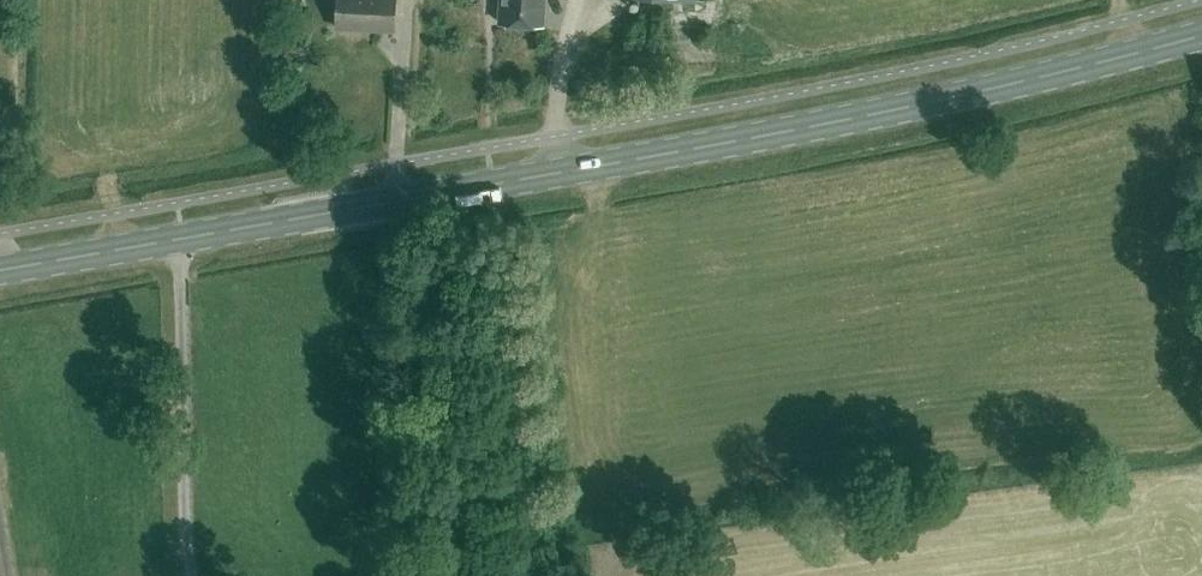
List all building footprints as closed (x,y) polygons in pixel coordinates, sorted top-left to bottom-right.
[(336,27),(395,30),(396,0),(338,0),(336,27)] [(500,22),(543,25),(544,0),(501,0),(500,22)]
